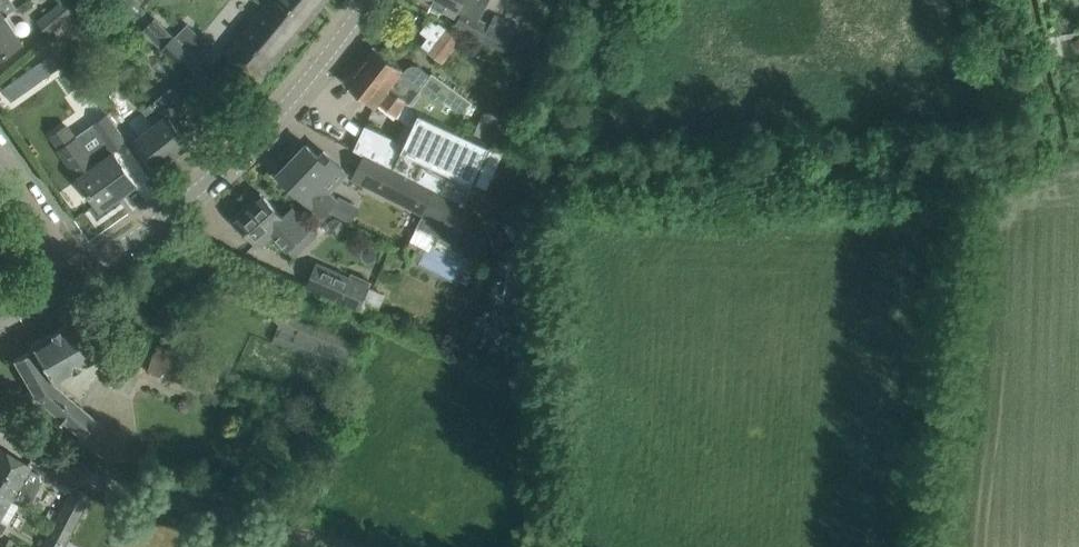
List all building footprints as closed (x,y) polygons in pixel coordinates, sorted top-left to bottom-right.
[(6,15),(17,7),(12,0),(2,0),(0,1),(0,19),(6,15)] [(50,34),(77,11),(68,0),(62,0),(38,20),(50,34)] [(264,6),(298,34),(327,0),(269,0),(264,6)] [(490,0),(427,0),(438,6),(459,18),(456,25),(504,52),(513,37),(480,19),(490,0)] [(226,52),(229,55),(260,80),(298,34),(264,6),(226,52)] [(6,15),(0,19),(0,58),(24,42),(6,15)] [(188,75),(202,61),(155,17),(142,31),(188,75)] [(444,61),(460,40),(439,24),(437,26),(430,21),(421,32),(425,35),(429,38),(423,46),(444,61)] [(361,63),(360,65),(418,110),(453,127),(458,129),(473,102),(432,73),(431,75),(419,66),(414,65),(409,67),(405,72),(403,70),(374,47),(361,63)] [(360,65),(345,83),(374,106),(378,101),(407,124),(410,127),(418,110),(360,65)] [(11,101),(42,79),(32,67),(2,89),(11,101)] [(126,124),(145,148),(159,166),(189,142),(170,118),(201,93),(187,76),(126,124)] [(366,125),(357,145),(367,149),(367,151),(467,198),(491,145),(474,137),(458,129),(453,127),(418,110),(410,127),(403,142),(366,125)] [(502,119),(485,111),(474,137),(491,145),(502,119)] [(126,141),(106,114),(92,124),(100,135),(83,147),(77,138),(61,149),(84,183),(80,185),(87,195),(91,192),(101,207),(136,182),(114,151),(126,141)] [(304,148),(299,144),(290,155),(293,159),(279,175),(322,215),(336,200),(327,191),(344,173),(345,173),(346,173),(347,172),(324,151),(323,152),(324,152),(320,157),(307,145),(304,148)] [(384,162),(371,188),(391,198),(424,214),(437,188),(384,162)] [(424,214),(419,224),(455,243),(474,207),(438,189),(437,188),(424,214)] [(249,203),(231,219),(244,234),(248,231),(253,236),(261,246),(274,234),(287,248),(289,250),(312,229),(292,207),(283,216),(261,192),(260,193),(263,197),(252,207),(249,203)] [(318,264),(311,278),(307,286),(373,315),(382,295),(318,264)] [(284,316),(273,342),(348,371),(358,345),(284,316)] [(124,443),(94,418),(52,383),(99,356),(77,317),(30,344),(32,348),(13,359),(35,397),(80,435),(78,438),(112,461),(124,443)] [(154,351),(148,370),(191,385),(197,365),(188,362),(191,355),(158,344),(156,352),(154,351)] [(534,360),(520,353),(518,357),(523,359),(518,369),(527,373),(534,360)] [(0,448),(0,491),(22,504),(33,497),(40,485),(39,474),(26,467),(28,464),(0,448)] [(69,535),(90,493),(74,485),(73,488),(71,487),(53,525),(69,535)] [(22,504),(0,491),(0,533),(1,534),(19,504),(20,505),(22,504)] [(69,535),(53,525),(41,546),(63,546),(69,535)]
